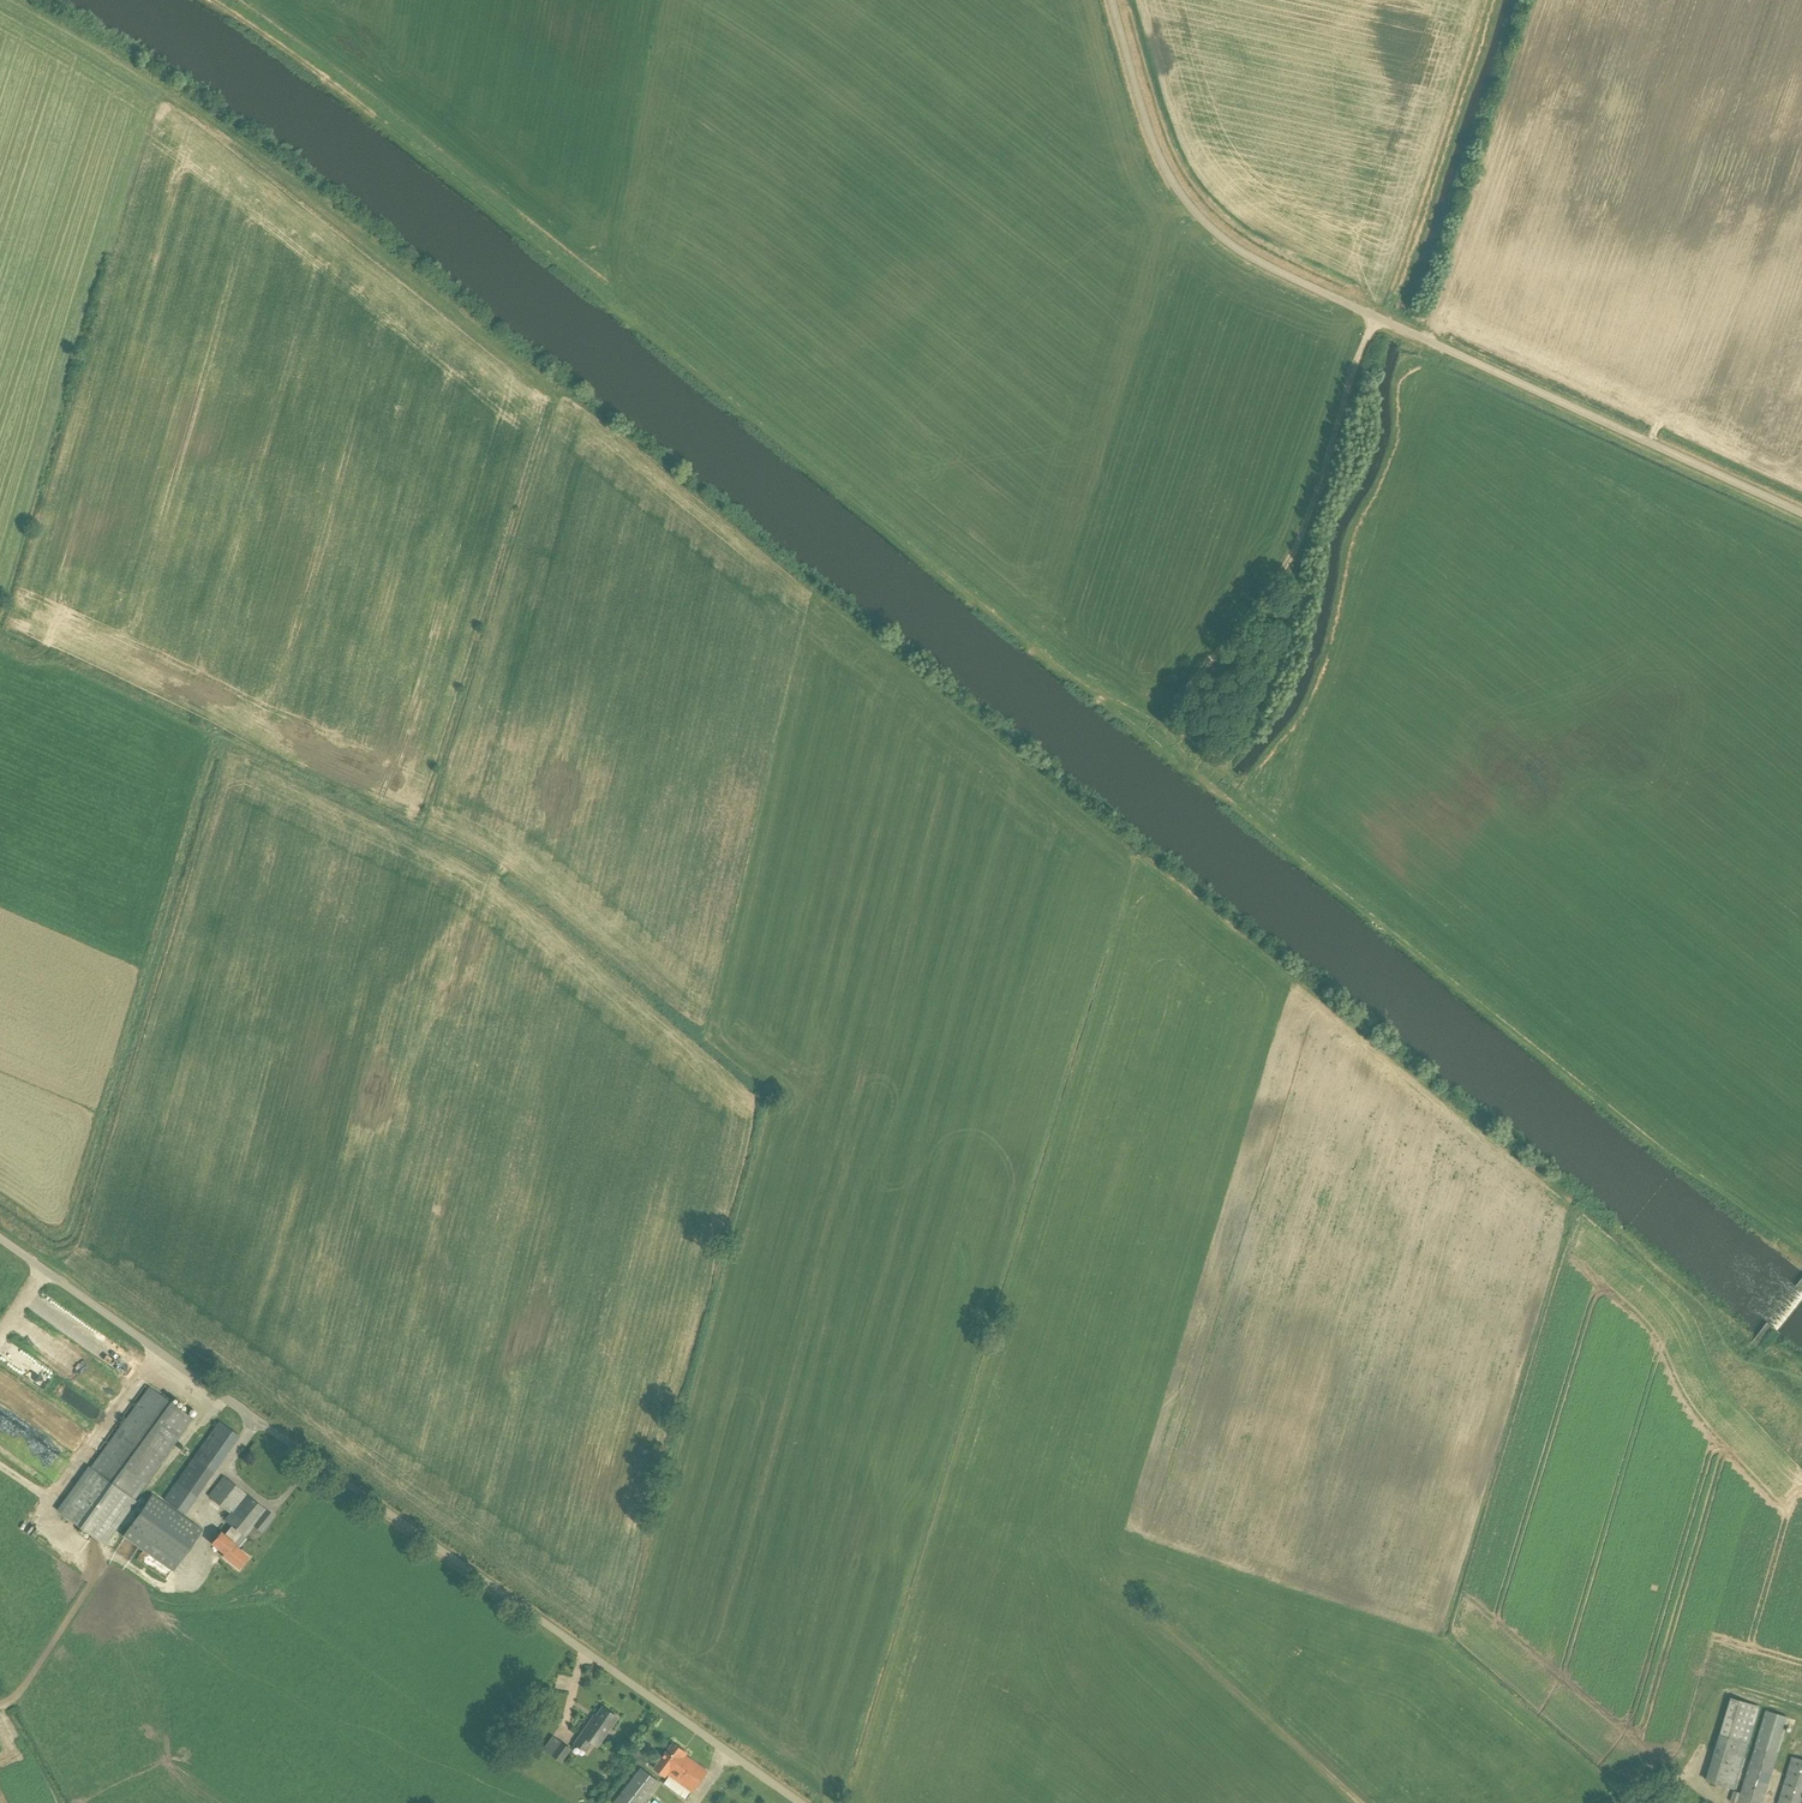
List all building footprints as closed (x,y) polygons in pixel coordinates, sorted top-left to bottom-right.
[(73,1353),(65,1365),(73,1370),(80,1357),(73,1353)] [(35,1413),(44,1400),(33,1392),(32,1394),(4,1375),(0,1380),(0,1389),(35,1413)] [(135,1499),(193,1418),(149,1386),(90,1467),(88,1465),(56,1510),(104,1545),(136,1500),(135,1499)] [(59,1454),(47,1446),(37,1461),(49,1469),(59,1454)] [(198,1450),(194,1456),(215,1471),(219,1465),(198,1450)] [(261,1533),(274,1516),(223,1475),(208,1496),(229,1513),(223,1520),(231,1526),(224,1535),(221,1532),(211,1543),(224,1553),(221,1556),(239,1570),(249,1557),(233,1544),(234,1543),(241,1534),(245,1537),(254,1526),(261,1533)] [(202,1529),(165,1502),(157,1496),(153,1493),(131,1523),(123,1534),(172,1570),(179,1559),(202,1529)] [(124,1576),(114,1579),(116,1585),(125,1583),(124,1576)] [(1734,1790),(1749,1742),(1760,1706),(1730,1697),(1719,1733),(1705,1781),(1734,1790)] [(598,1746),(618,1717),(603,1707),(594,1719),(593,1718),(575,1743),(586,1751),(592,1743),(598,1746)] [(1775,1764),(1789,1717),(1765,1710),(1740,1793),(1733,1791),(1730,1802),(1733,1802),(1763,1802),(1775,1764)] [(562,1742),(552,1756),(562,1763),(571,1749),(562,1742)] [(692,1793),(708,1771),(686,1754),(687,1753),(673,1743),(654,1768),(665,1776),(666,1775),(692,1793)] [(1791,1756),(1777,1802),(1801,1802),(1801,1760),(1791,1756)] [(660,1782),(641,1767),(613,1802),(644,1802),(660,1782)]
